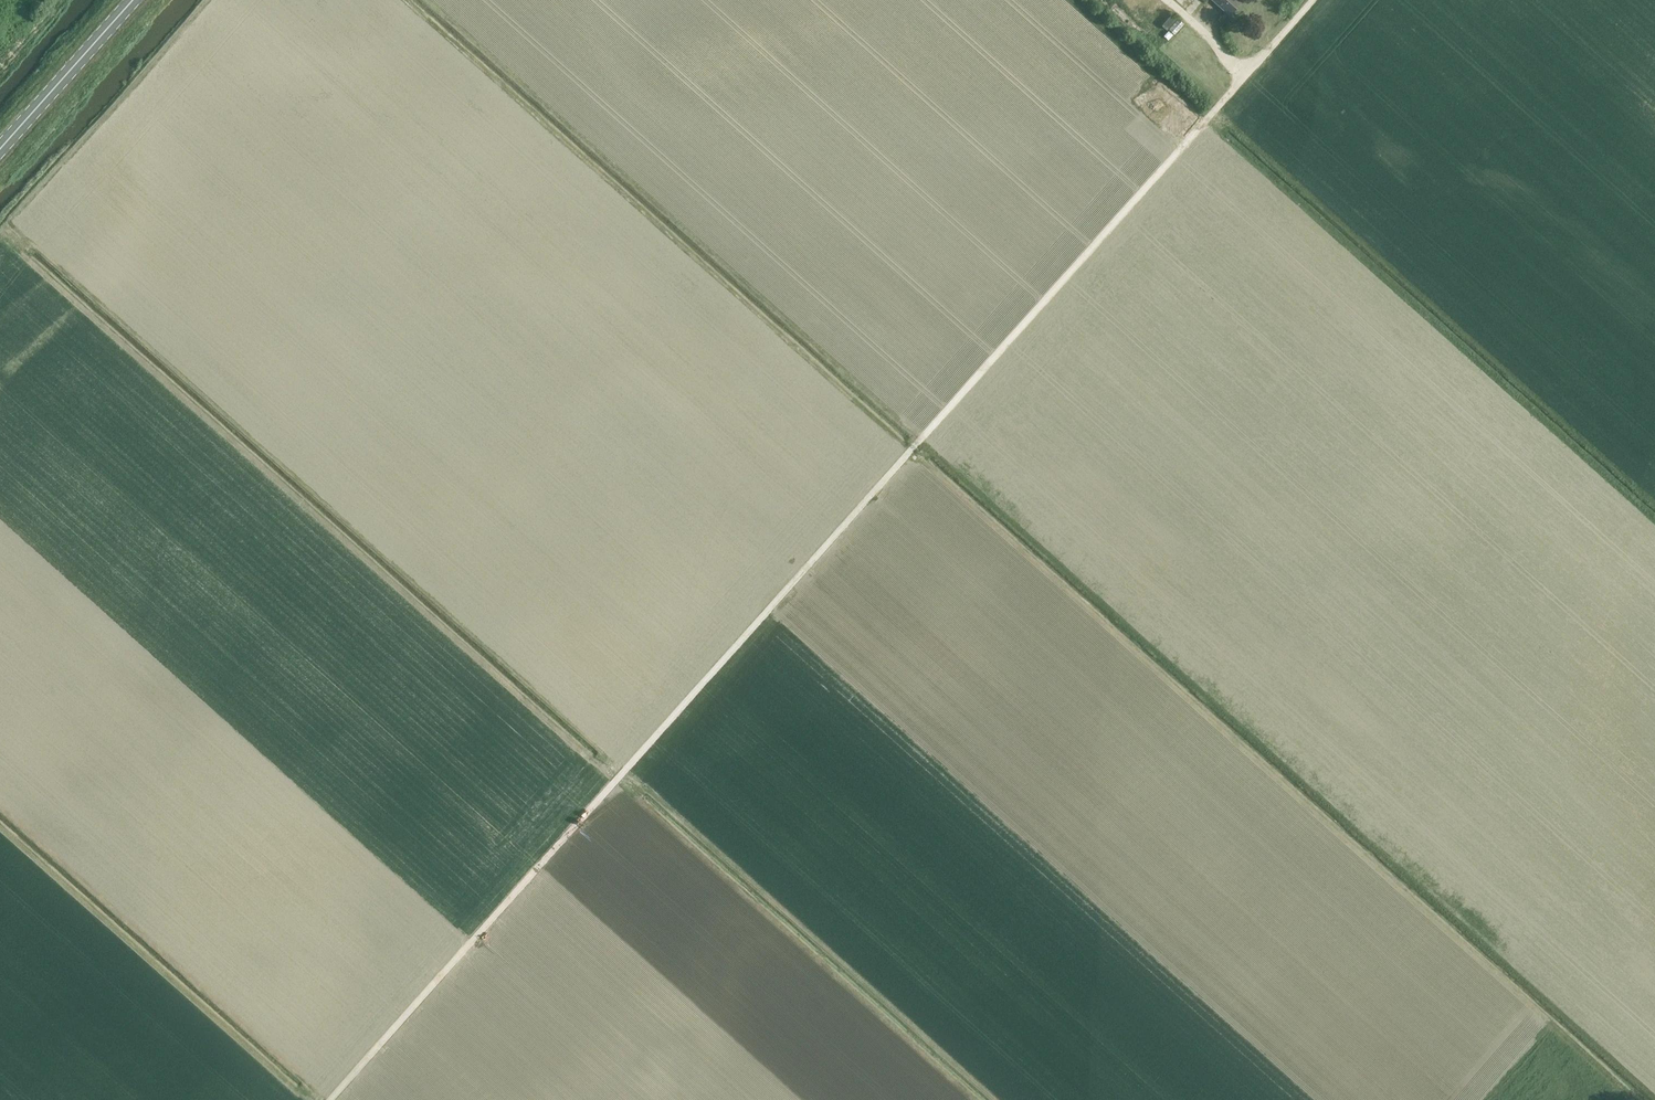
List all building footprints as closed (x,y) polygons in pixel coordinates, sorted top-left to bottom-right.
[(1185,9),(1193,0),(1174,0),(1185,9)] [(1225,13),(1235,2),(1232,0),(1211,0),(1225,13)] [(1175,34),(1184,23),(1178,18),(1169,28),(1175,34)]
